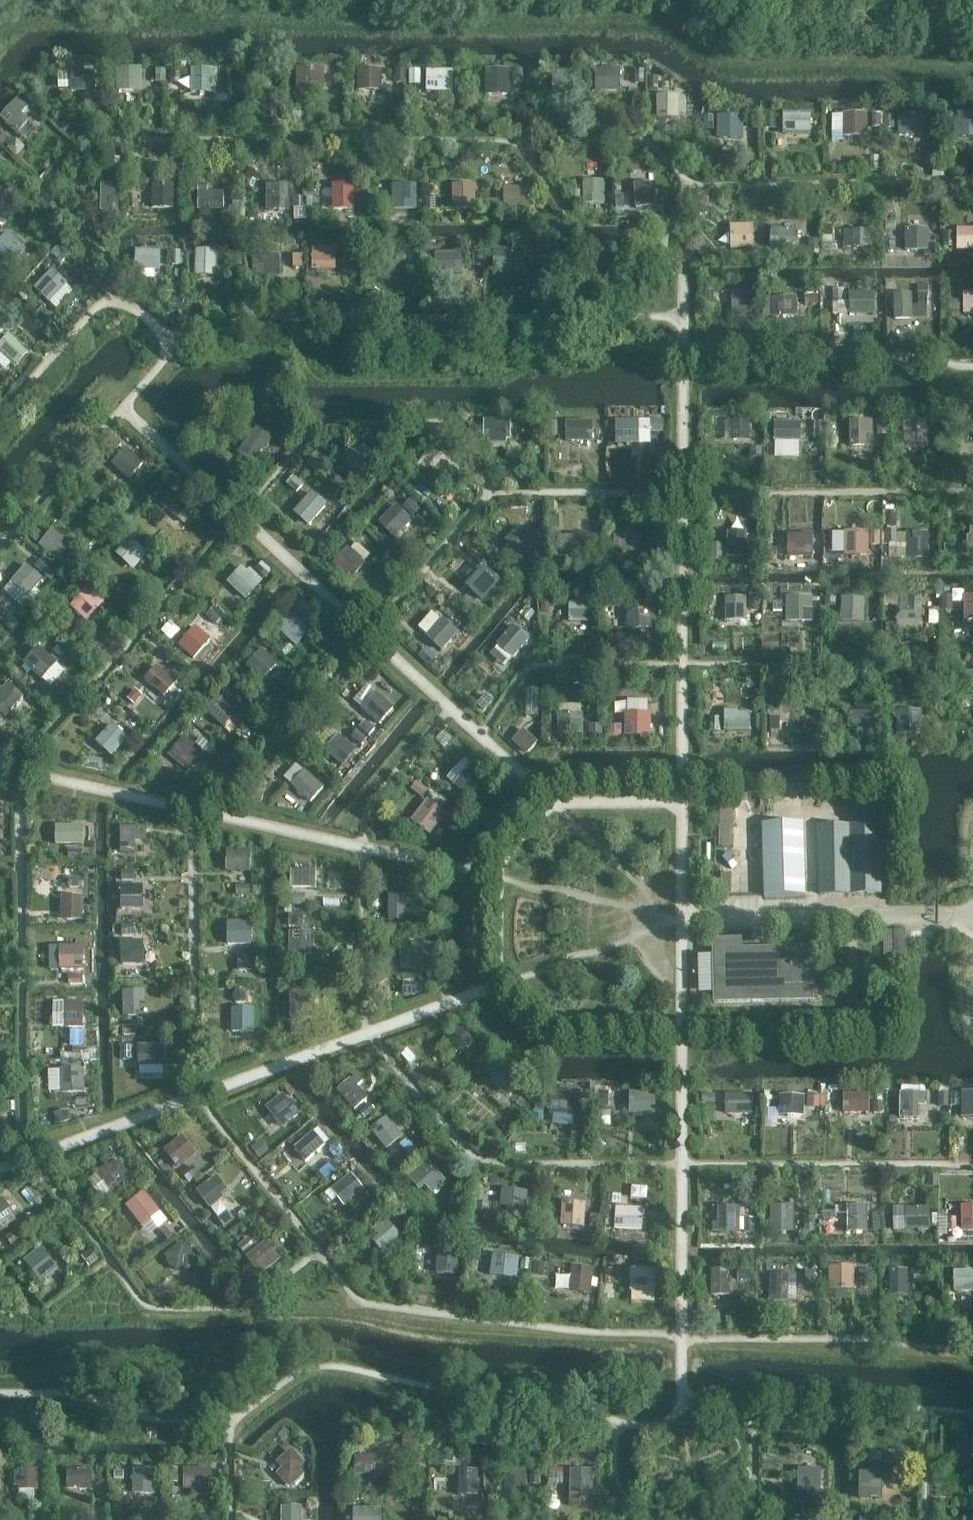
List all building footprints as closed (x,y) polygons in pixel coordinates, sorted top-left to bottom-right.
[(139,88),(139,57),(112,57),(112,87),(139,88)] [(182,92),(216,92),(216,66),(182,67),(182,92)] [(385,88),(384,66),(359,66),(359,88),(385,88)] [(512,93),(511,66),(486,67),(487,94),(512,93)] [(98,88),(97,69),(61,70),(61,89),(98,88)] [(290,69),(290,89),(329,89),(329,69),(290,69)] [(419,72),(420,91),(455,90),(454,70),(419,72)] [(594,70),(593,90),(627,91),(628,72),(594,70)] [(660,92),(659,116),(681,117),(682,93),(660,92)] [(20,96),(1,115),(20,134),(32,121),(24,113),(30,106),(20,96)] [(862,133),(863,102),(837,102),(836,133),(862,133)] [(957,103),(957,134),(972,135),(972,103),(957,103)] [(716,110),(716,134),(743,134),(743,110),(716,110)] [(785,132),(814,131),(813,110),(785,111),(785,132)] [(927,133),(926,111),(899,111),(900,134),(927,133)] [(586,178),(586,202),(608,202),(608,178),(586,178)] [(148,179),(147,205),(181,207),(183,180),(148,179)] [(264,179),(261,207),(285,210),(288,182),(264,179)] [(659,180),(637,180),(637,206),(659,206),(659,180)] [(201,207),(228,207),(227,190),(210,190),(210,181),(200,181),(201,207)] [(455,207),(478,208),(479,182),(455,181),(455,207)] [(103,205),(120,206),(121,183),(104,182),(103,205)] [(337,217),(357,216),(356,182),(336,183),(337,217)] [(390,185),(391,209),(416,208),(415,184),(390,185)] [(502,185),(502,204),(532,204),(532,185),(502,185)] [(727,224),(729,248),(758,245),(756,221),(727,224)] [(799,243),(799,224),(774,225),(775,243),(799,243)] [(903,225),(902,251),(924,252),(925,226),(903,225)] [(959,225),(958,248),(972,249),(972,225),(959,225)] [(855,226),(855,246),(874,247),(875,227),(855,226)] [(28,249),(10,229),(0,239),(0,248),(13,262),(28,249)] [(162,269),(162,248),(137,247),(137,268),(162,269)] [(191,248),(191,279),(218,279),(218,248),(191,248)] [(308,248),(307,279),(338,280),(339,249),(308,248)] [(174,268),(173,249),(163,249),(164,269),(174,268)] [(428,251),(428,279),(461,279),(461,251),(428,251)] [(254,254),(255,277),(282,276),(281,254),(254,254)] [(36,284),(57,306),(76,289),(55,266),(36,284)] [(898,291),(915,290),(915,318),(931,318),(930,279),(898,279),(898,291)] [(735,287),(734,306),(755,307),(756,288),(735,287)] [(851,287),(851,321),(876,321),(876,287),(851,287)] [(972,311),(972,289),(966,289),(965,311),(972,311)] [(774,294),(775,322),(822,321),(821,292),(774,294)] [(897,292),(896,317),(913,318),(914,292),(897,292)] [(9,371),(30,348),(10,330),(0,341),(0,362),(9,371)] [(922,413),(902,413),(903,445),(923,444),(922,413)] [(645,418),(615,416),(614,437),(644,439),(645,418)] [(753,416),(712,416),(713,443),(753,443),(753,416)] [(488,441),(511,441),(511,417),(489,417),(488,441)] [(876,418),(853,417),(852,445),(869,446),(870,432),(876,433),(876,418)] [(595,439),(596,420),(569,419),(568,438),(595,439)] [(256,426),(238,443),(254,458),(271,441),(256,426)] [(769,429),(769,444),(807,442),(806,427),(769,429)] [(333,466),(345,477),(367,453),(355,442),(333,466)] [(139,464),(120,444),(105,458),(124,478),(139,464)] [(311,524),(330,502),(314,488),(295,511),(311,524)] [(381,511),(401,530),(420,511),(401,492),(381,511)] [(65,532),(57,524),(35,548),(43,556),(65,532)] [(535,543),(518,526),(501,543),(518,560),(535,543)] [(716,555),(750,556),(751,528),(717,527),(716,555)] [(840,528),(841,567),(864,567),(863,527),(840,528)] [(634,529),(612,529),(612,552),(634,552),(634,529)] [(932,529),(889,531),(890,554),(933,552),(932,529)] [(793,551),(792,532),(783,532),(784,551),(793,551)] [(815,554),(815,532),(793,532),(793,554),(815,554)] [(562,548),(586,549),(586,535),(563,534),(562,548)] [(959,536),(960,565),(972,565),(972,536),(959,536)] [(354,538),(336,565),(356,578),(373,551),(354,538)] [(125,546),(112,560),(126,574),(139,560),(125,546)] [(29,561),(2,590),(20,606),(46,577),(29,561)] [(261,577),(241,561),(226,578),(246,595),(261,577)] [(486,597),(502,581),(480,561),(464,578),(486,597)] [(91,587),(75,602),(88,617),(105,603),(91,587)] [(810,594),(781,595),(782,626),(811,625),(810,594)] [(843,619),(868,619),(868,595),(843,595),(843,619)] [(726,619),(748,619),(748,596),(726,596),(726,619)] [(921,623),(921,597),(890,597),(890,623),(921,623)] [(571,600),(572,620),(598,619),(597,599),(571,600)] [(638,604),(637,636),(656,637),(657,604),(638,604)] [(279,627),(298,644),(313,628),(294,610),(279,627)] [(454,636),(441,620),(425,633),(438,649),(454,636)] [(199,623),(180,643),(196,658),(215,638),(199,623)] [(517,623),(490,653),(506,667),(533,637),(517,623)] [(61,661),(72,649),(55,633),(44,646),(61,661)] [(32,646),(16,663),(37,683),(54,665),(32,646)] [(262,647),(242,671),(256,682),(275,659),(262,647)] [(171,673),(152,663),(141,686),(160,695),(171,673)] [(8,717),(27,696),(9,680),(0,691),(0,709),(8,717)] [(377,689),(356,710),(368,722),(389,701),(377,689)] [(210,710),(228,725),(240,710),(222,695),(210,710)] [(723,707),(722,730),(750,731),(751,708),(723,707)] [(552,710),(552,732),(581,732),(581,710),(552,710)] [(666,734),(667,711),(627,710),(626,733),(666,734)] [(841,710),(841,732),(875,733),(876,711),(841,710)] [(94,748),(107,762),(131,741),(119,726),(94,748)] [(526,727),(515,739),(529,752),(540,740),(526,727)] [(326,748),(344,765),(362,746),(344,729),(326,748)] [(178,737),(165,754),(185,769),(197,753),(178,737)] [(449,775),(471,796),(490,777),(468,755),(449,775)] [(310,767),(289,788),(305,803),(326,782),(310,767)] [(418,793),(403,812),(425,829),(440,810),(418,793)] [(766,895),(808,894),(806,820),(765,821),(766,895)] [(49,824),(48,843),(80,844),(81,825),(49,824)] [(149,837),(149,824),(124,824),(124,850),(136,849),(136,837),(149,837)] [(881,893),(880,825),(819,826),(820,894),(881,893)] [(246,851),(225,850),(224,872),(245,873),(246,851)] [(286,868),(288,888),(317,886),(316,866),(286,868)] [(137,907),(138,877),(119,876),(118,906),(137,907)] [(417,876),(389,876),(390,891),(417,891),(417,876)] [(408,920),(408,902),(415,903),(415,892),(391,892),(390,920),(408,920)] [(64,918),(86,919),(86,893),(65,893),(64,918)] [(231,943),(256,942),(255,919),(230,919),(231,943)] [(314,929),(292,929),(292,954),(314,955),(314,929)] [(123,961),(146,963),(148,939),(125,937),(123,961)] [(820,977),(820,966),(810,966),(810,947),(742,949),(742,939),(713,940),(714,1003),(816,1001),(815,985),(813,985),(813,977),(820,977)] [(77,969),(76,941),(57,941),(57,970),(77,969)] [(135,987),(119,987),(120,1019),(136,1019),(135,987)] [(282,991),(283,1011),(322,1008),(321,989),(282,991)] [(54,999),(55,1026),(87,1025),(86,998),(54,999)] [(255,1001),(231,1001),(231,1025),(255,1025),(255,1001)] [(464,1036),(444,1019),(430,1035),(451,1052),(464,1036)] [(142,1073),(167,1072),(166,1042),(141,1043),(142,1073)] [(57,1069),(56,1087),(85,1088),(86,1070),(57,1069)] [(347,1082),(334,1094),(351,1112),(363,1100),(347,1082)] [(930,1099),(942,1099),(942,1107),(956,1107),(956,1087),(929,1087),(930,1099)] [(575,1088),(546,1088),(546,1105),(575,1106),(575,1088)] [(928,1100),(928,1089),(903,1088),(902,1116),(940,1117),(941,1101),(928,1100)] [(802,1090),(777,1091),(778,1119),(803,1118),(802,1090)] [(632,1092),(633,1114),(659,1113),(658,1091),(632,1092)] [(756,1113),(756,1091),(704,1092),(705,1115),(756,1113)] [(846,1112),(872,1112),(873,1091),(846,1091),(846,1112)] [(285,1093),(266,1105),(279,1126),(298,1114),(285,1093)] [(828,1108),(829,1094),(810,1094),(809,1107),(828,1108)] [(373,1126),(388,1150),(407,1138),(391,1114),(373,1126)] [(304,1155),(324,1142),(316,1130),(296,1142),(304,1155)] [(168,1137),(154,1150),(174,1172),(188,1159),(168,1137)] [(432,1195),(449,1179),(429,1157),(412,1173),(432,1195)] [(100,1194),(132,1179),(123,1158),(91,1173),(100,1194)] [(339,1170),(321,1189),(338,1205),(356,1186),(339,1170)] [(222,1173),(200,1186),(222,1223),(244,1209),(222,1173)] [(634,1185),(634,1197),(651,1197),(650,1184),(634,1185)] [(488,1188),(490,1216),(519,1214),(517,1186),(488,1188)] [(127,1195),(116,1208),(136,1226),(147,1213),(127,1195)] [(587,1226),(589,1196),(564,1195),(563,1225),(587,1226)] [(0,1202),(0,1224),(5,1230),(20,1216),(4,1198),(0,1202)] [(786,1229),(784,1201),(766,1202),(768,1230),(786,1229)] [(713,1231),(748,1230),(747,1202),(713,1203),(713,1231)] [(925,1202),(899,1204),(900,1223),(927,1221),(925,1202)] [(849,1203),(849,1229),(872,1229),(871,1203),(849,1203)] [(964,1203),(964,1230),(972,1230),(972,1203),(964,1203)] [(635,1208),(612,1210),(613,1226),(637,1224),(635,1208)] [(952,1237),(961,1220),(946,1211),(937,1228),(952,1237)] [(162,1213),(145,1226),(158,1242),(175,1229),(162,1213)] [(384,1250),(405,1236),(391,1216),(370,1230),(384,1250)] [(12,1225),(6,1237),(18,1243),(24,1232),(12,1225)] [(185,1240),(166,1254),(181,1274),(200,1259),(185,1240)] [(243,1255),(260,1277),(277,1264),(260,1242),(243,1255)] [(433,1243),(428,1267),(453,1272),(458,1248),(433,1243)] [(52,1268),(34,1251),(21,1265),(38,1282),(52,1268)] [(520,1278),(522,1255),(495,1252),(493,1275),(520,1278)] [(632,1301),(659,1300),(659,1265),(632,1266),(632,1301)] [(568,1266),(567,1295),(594,1296),(595,1267),(568,1266)] [(728,1266),(706,1267),(707,1294),(729,1293),(728,1266)] [(892,1268),(892,1295),(911,1295),(911,1268),(892,1268)] [(956,1268),(956,1290),(972,1291),(972,1268),(956,1268)] [(826,1269),(825,1286),(852,1287),(853,1270),(826,1269)] [(791,1282),(799,1282),(800,1273),(773,1272),(772,1297),(790,1298),(791,1282)] [(302,1466),(308,1461),(295,1447),(272,1467),(291,1489),(308,1474),(302,1466)] [(872,1449),(872,1460),(896,1459),(896,1449),(872,1449)] [(377,1466),(377,1453),(359,1453),(359,1466),(377,1466)] [(12,1490),(41,1489),(41,1466),(11,1467),(12,1490)] [(136,1492),(157,1492),(158,1467),(137,1466),(136,1492)] [(802,1490),(824,1491),(824,1467),(802,1466),(802,1490)] [(204,1467),(176,1468),(177,1488),(205,1487),(204,1467)] [(530,1490),(529,1468),(519,1468),(519,1476),(506,1476),(507,1491),(530,1490)] [(53,1469),(53,1485),(85,1485),(85,1469),(53,1469)] [(453,1469),(452,1492),(476,1493),(476,1469),(453,1469)] [(568,1470),(569,1493),(592,1492),(591,1469),(568,1470)] [(848,1470),(848,1500),(884,1500),(884,1470),(848,1470)] [(344,1519),(372,1519),(372,1501),(344,1501),(344,1519)] [(277,1507),(277,1519),(302,1519),(302,1507),(277,1507)]
